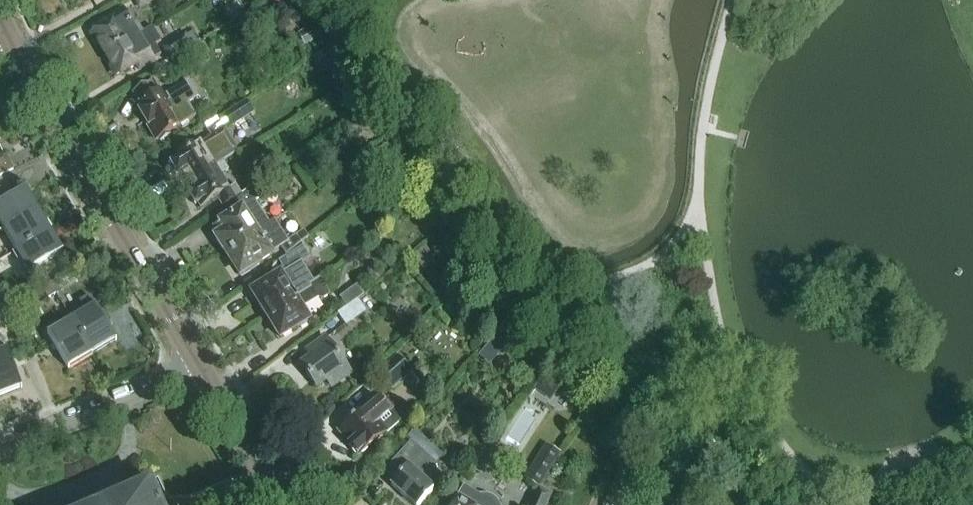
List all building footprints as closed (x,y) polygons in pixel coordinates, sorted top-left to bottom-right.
[(99,43),(105,53),(139,33),(125,10),(112,18),(113,20),(95,30),(101,39),(99,43)] [(141,66),(154,59),(164,53),(157,42),(163,39),(154,24),(139,33),(105,53),(112,64),(116,65),(122,74),(139,64),(141,66)] [(316,25),(301,34),(308,46),(323,37),(316,25)] [(192,31),(186,34),(192,44),(197,41),(192,31)] [(186,34),(165,46),(171,57),(192,44),(186,34)] [(194,46),(186,51),(193,62),(202,57),(194,46)] [(348,73),(336,54),(321,63),(333,82),(348,73)] [(167,102),(154,80),(134,92),(145,108),(140,111),(158,140),(161,139),(162,141),(173,135),(171,133),(179,128),(179,127),(197,117),(189,103),(198,97),(188,81),(166,95),(169,101),(167,102)] [(225,115),(233,128),(235,126),(254,115),(246,102),(225,115)] [(368,110),(359,117),(369,131),(378,125),(368,110)] [(183,172),(188,182),(223,160),(240,150),(225,126),(174,157),(176,162),(173,164),(179,174),(183,172)] [(0,161),(0,178),(13,172),(7,158),(0,161)] [(230,188),(222,175),(230,171),(223,160),(188,182),(194,191),(191,194),(197,204),(201,202),(204,206),(219,197),(224,205),(235,199),(243,194),(237,184),(230,188)] [(257,185),(243,194),(235,199),(242,210),(231,217),(217,226),(222,234),(218,236),(227,251),(271,223),(258,202),(265,197),(257,185)] [(410,187),(398,195),(405,205),(417,197),(410,187)] [(3,232),(40,210),(27,189),(11,199),(9,195),(2,194),(0,195),(0,227),(3,232)] [(421,199),(410,208),(416,216),(428,206),(421,199)] [(52,230),(40,210),(3,232),(16,253),(52,230)] [(242,276),(254,269),(253,268),(263,262),(262,261),(272,255),(272,253),(282,247),(288,254),(310,237),(305,230),(288,241),(275,220),(271,223),(227,251),(242,276)] [(64,251),(52,230),(16,253),(28,273),(64,251)] [(316,283),(310,272),(304,263),(312,258),(305,248),(281,263),(286,271),(255,290),(264,306),(263,307),(268,315),(314,287),(312,285),(316,283)] [(425,248),(414,257),(421,266),(433,257),(425,248)] [(50,283),(57,294),(64,289),(58,279),(50,283)] [(316,283),(312,285),(314,287),(268,315),(282,338),(311,321),(302,306),(305,304),(306,306),(319,298),(324,299),(331,294),(322,279),(316,283)] [(49,298),(57,294),(50,283),(43,288),(49,298)] [(343,298),(350,308),(361,300),(368,295),(361,286),(343,298)] [(72,318),(94,354),(117,340),(96,304),(95,304),(89,295),(80,300),(85,310),(72,318)] [(361,300),(350,308),(341,314),(350,326),(370,312),(361,300)] [(0,304),(0,312),(6,314),(12,311),(7,301),(0,304)] [(47,333),(69,369),(94,354),(72,318),(47,333)] [(497,336),(490,344),(501,353),(507,345),(497,336)] [(22,388),(3,338),(0,339),(0,397),(22,388)] [(349,373),(325,339),(310,349),(314,355),(300,366),(315,387),(325,381),(330,387),(349,373)] [(397,356),(377,374),(393,391),(413,374),(397,356)] [(560,390),(544,379),(537,390),(553,401),(560,390)] [(400,423),(395,418),(399,414),(384,397),(373,405),(373,411),(370,413),(366,408),(338,431),(350,444),(348,446),(356,456),(358,454),(359,456),(400,423)] [(391,484),(414,504),(419,504),(443,479),(432,469),(436,464),(422,452),(424,449),(417,442),(415,445),(411,442),(394,461),(404,470),(391,484)] [(542,462),(529,482),(539,489),(552,469),(543,463),(542,462)] [(147,502),(153,499),(143,477),(124,486),(123,485),(78,504),(149,504),(147,502)] [(500,504),(495,499),(489,497),(482,497),(464,486),(453,504),(501,504),(500,504)] [(554,497),(540,491),(533,504),(550,504),(554,497)]
